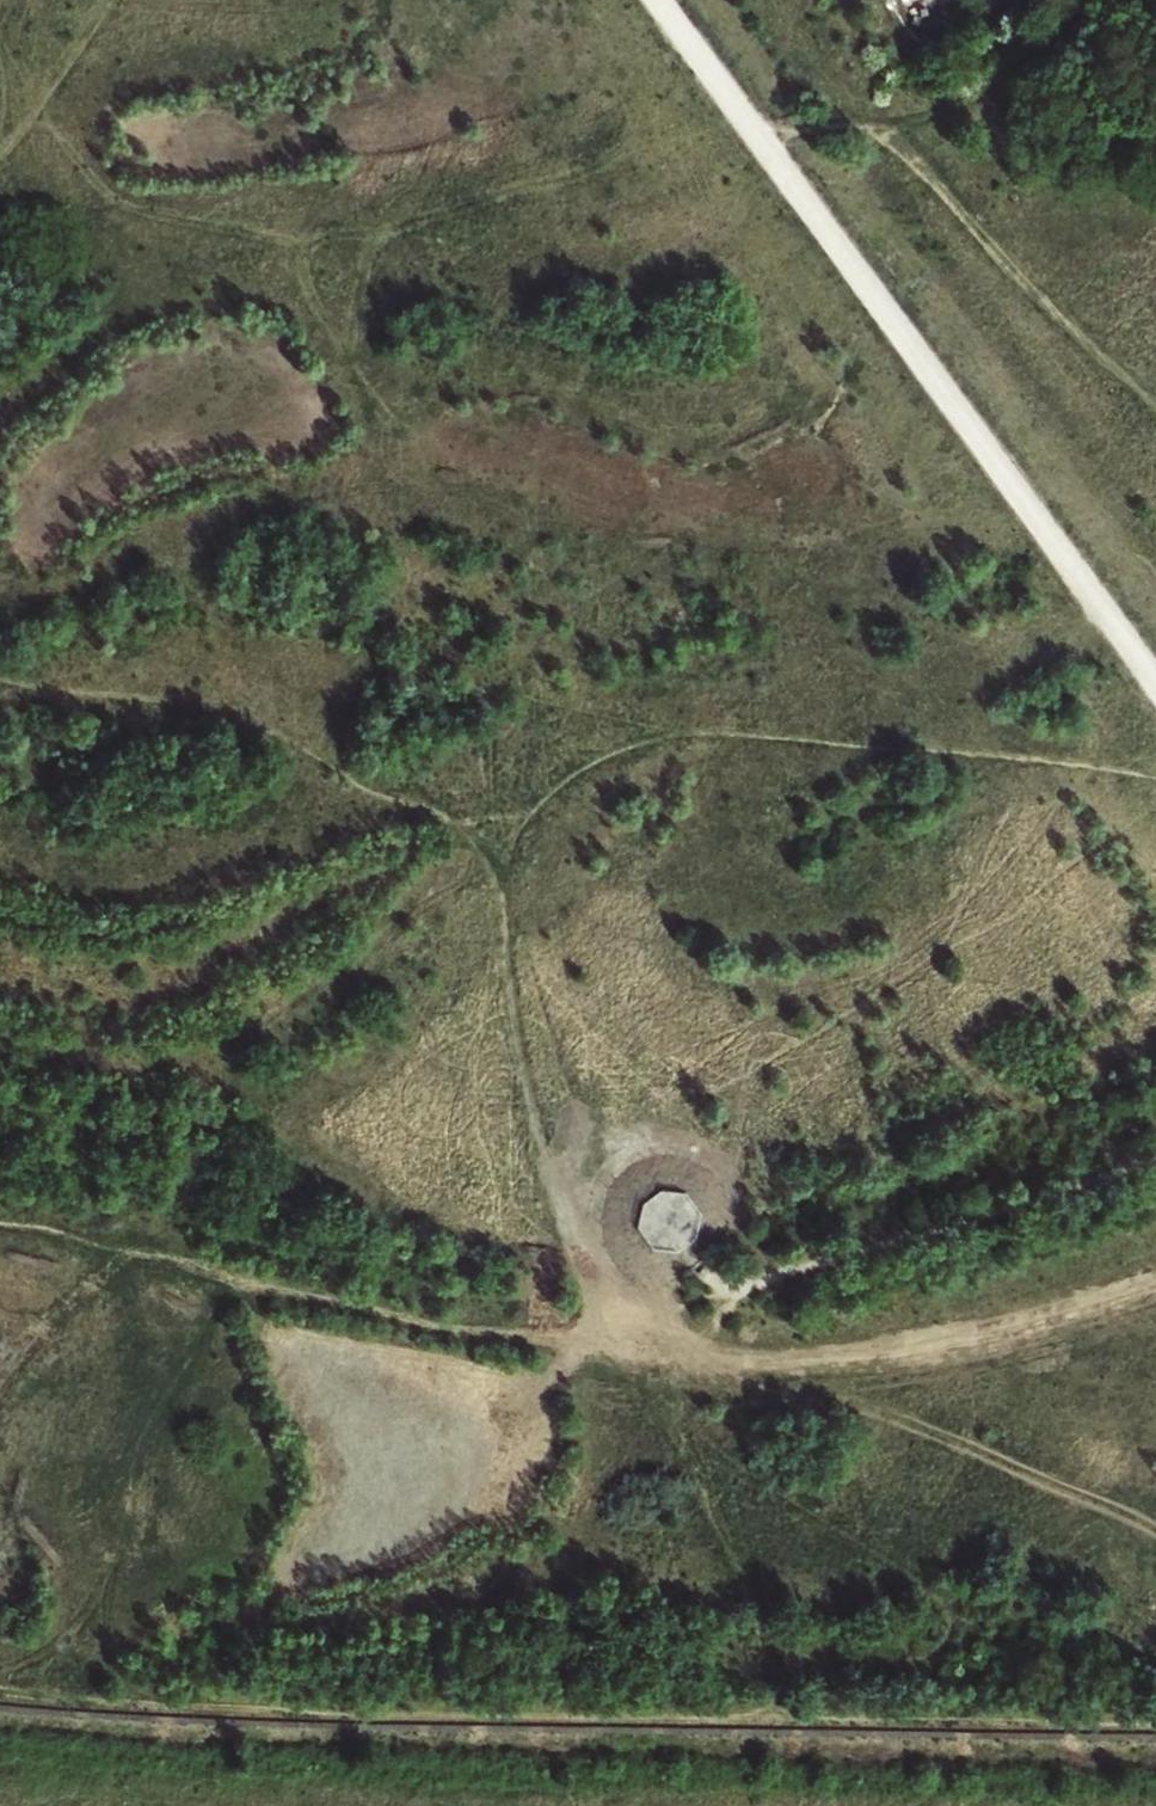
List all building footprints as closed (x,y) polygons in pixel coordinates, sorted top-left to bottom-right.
[(1141,55),(1150,66),(1155,61),(1155,52),(1151,46),(1141,55)]
